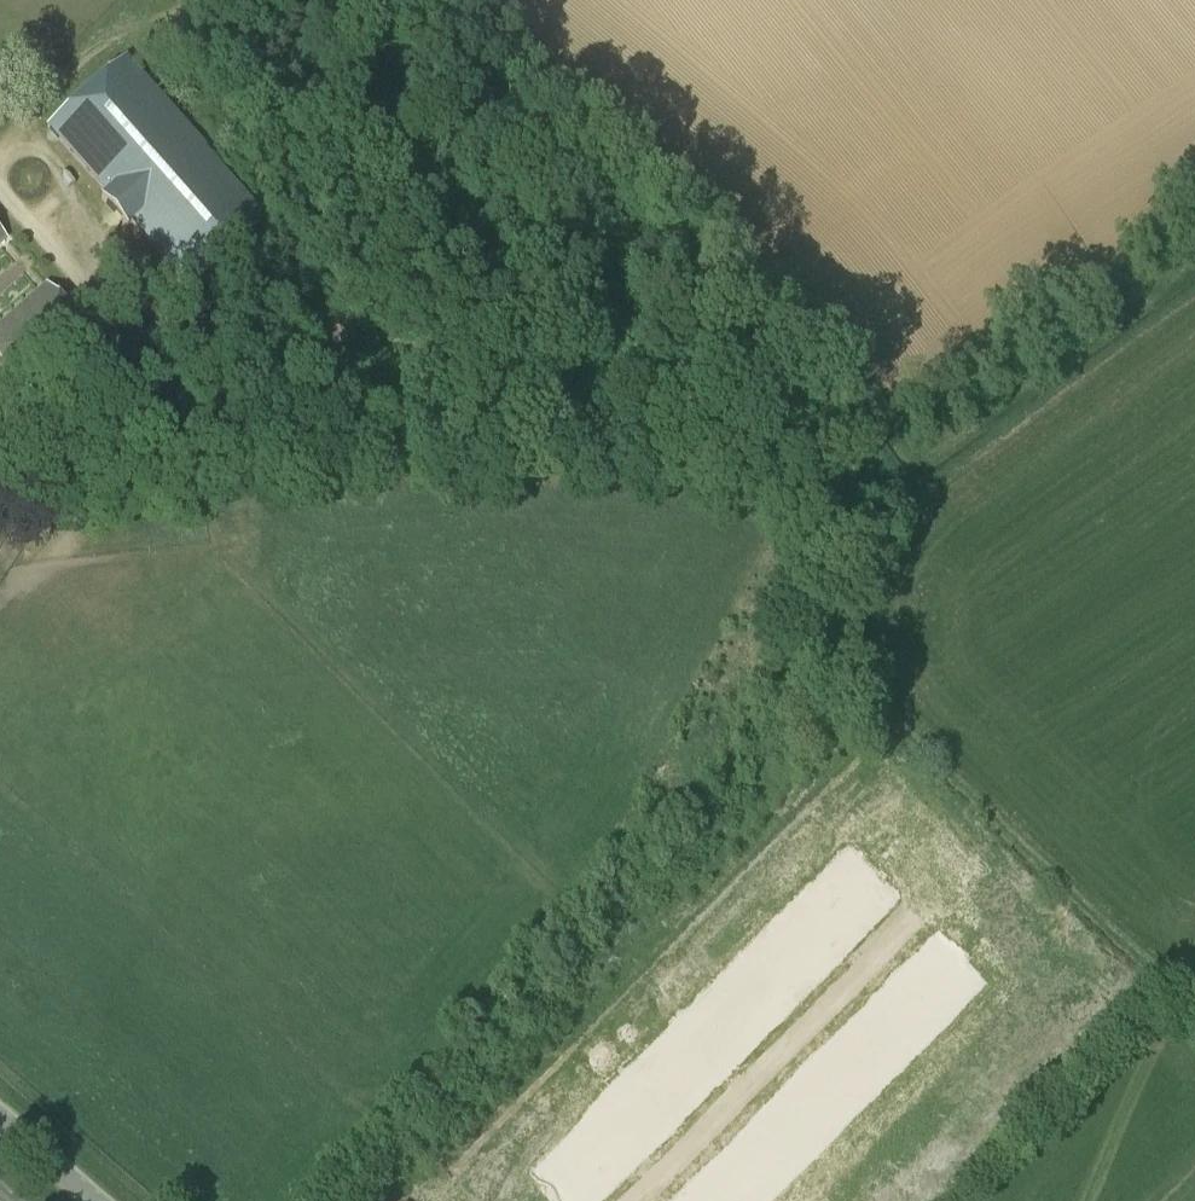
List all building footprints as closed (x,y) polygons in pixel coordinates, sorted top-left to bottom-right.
[(132,223),(175,272),(191,290),(269,221),(124,57),(46,126),(107,194),(101,200),(126,229),(132,223)] [(24,390),(88,332),(45,283),(0,323),(0,363),(24,390)] [(976,981),(955,961),(904,1010),(921,1028),(915,1033),(930,1048),(979,1002),(968,989),(976,981)] [(696,1157),(659,1191),(629,1159),(584,1200),(738,1200),(696,1157)]
